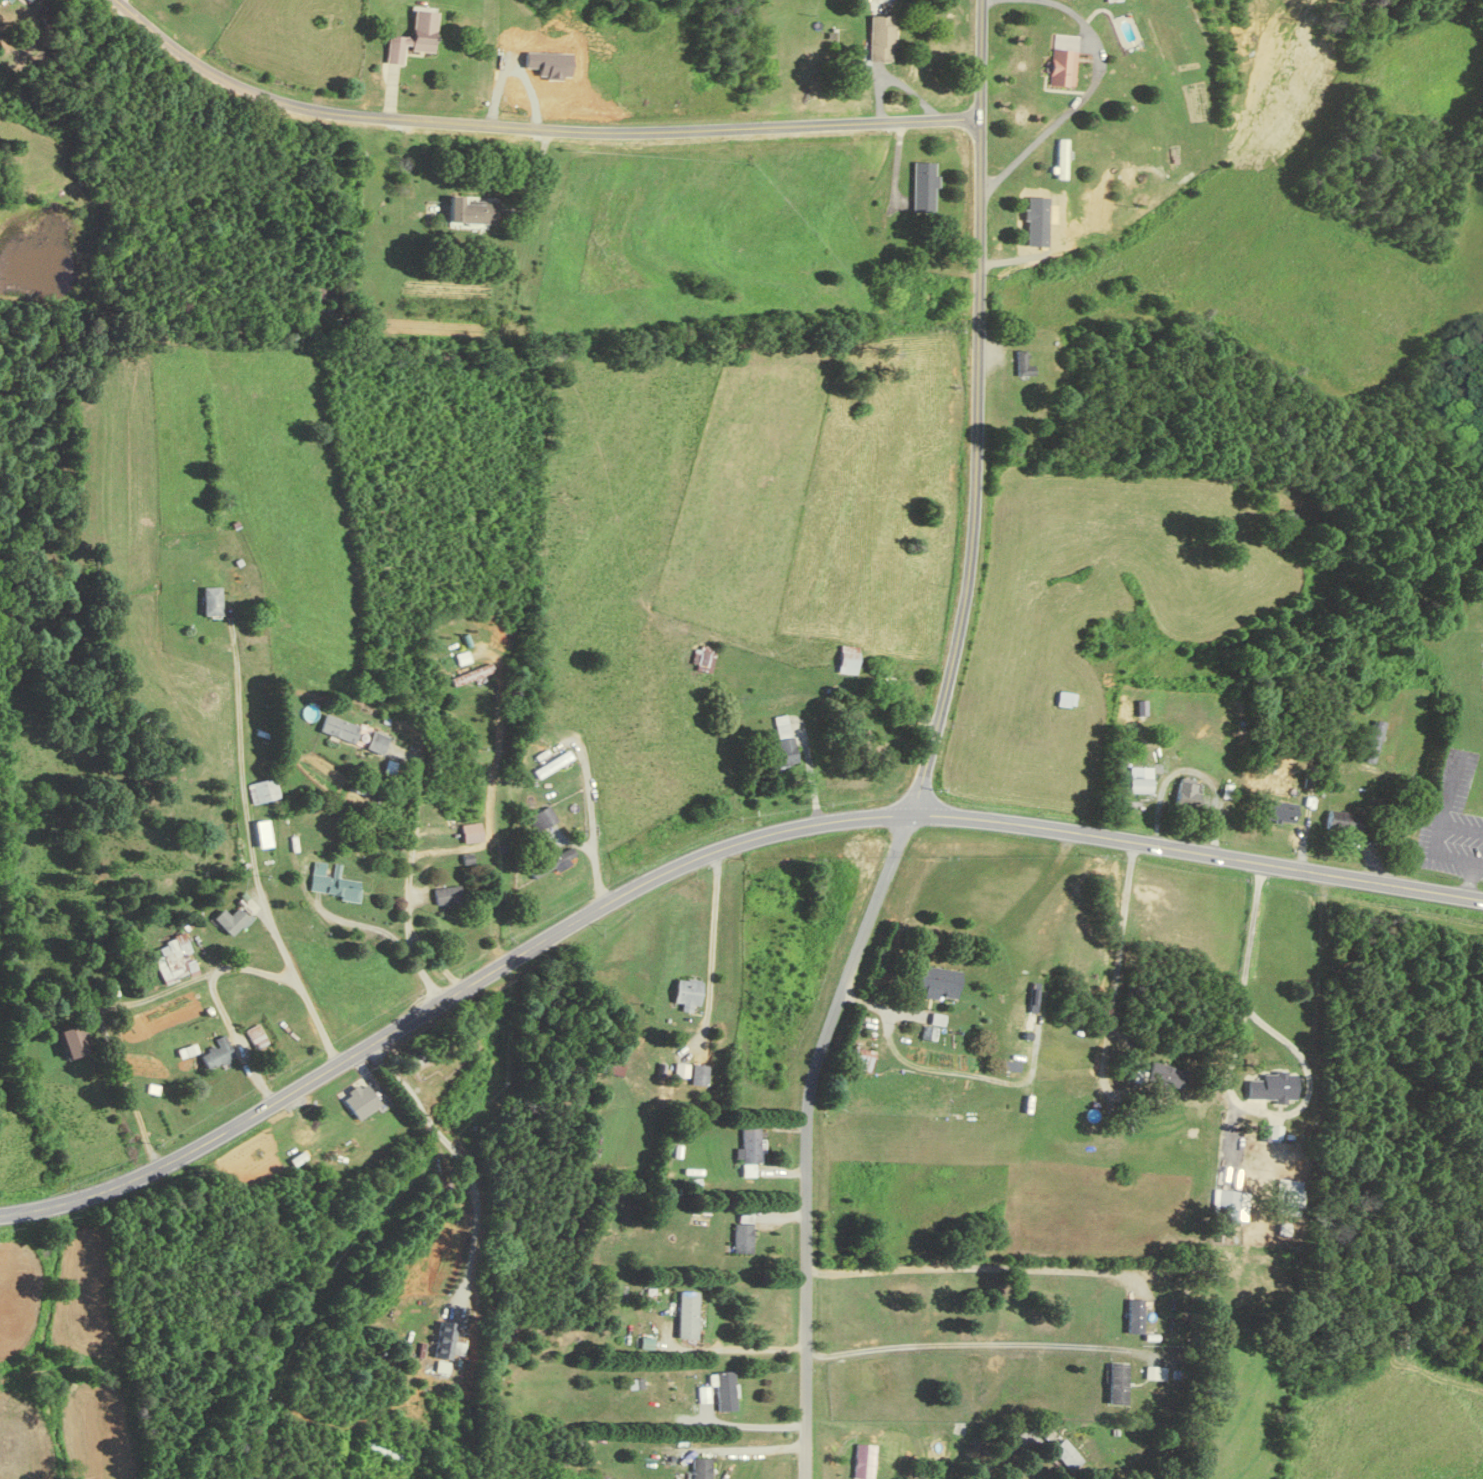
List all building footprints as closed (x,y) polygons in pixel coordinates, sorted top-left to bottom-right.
[(389,36),(387,64),(406,65),(407,51),(435,53),(438,12),(415,10),(413,38),(389,36)] [(897,17),(872,16),(869,60),(894,61),(897,17)] [(1078,37),(1054,34),(1049,86),(1073,89),(1078,37)] [(1067,138),(1057,138),(1057,178),(1066,178),(1067,138)] [(913,211),(935,211),(935,162),(913,161),(913,211)] [(449,222),(497,223),(497,198),(450,197),(449,222)] [(1043,229),(1052,229),(1052,199),(1043,199),(1043,229)] [(1032,351),(1016,351),(1016,376),(1032,376),(1032,351)] [(203,615),(221,615),(221,586),(203,586),(203,615)] [(716,648),(697,644),(692,669),(711,673),(716,648)] [(859,673),(859,645),(840,645),(840,673),(859,673)] [(470,661),(467,651),(456,655),(459,665),(470,661)] [(450,678),(453,687),(493,671),(489,663),(450,678)] [(1076,691),(1059,692),(1060,706),(1076,705),(1076,691)] [(318,730),(354,744),(360,727),(325,714),(318,730)] [(769,768),(798,763),(789,714),(773,717),(779,746),(765,748),(769,768)] [(1363,760),(1373,764),(1387,722),(1377,719),(1363,760)] [(389,737),(374,731),(366,749),(380,755),(389,737)] [(572,759),(568,750),(533,771),(538,779),(572,759)] [(252,805),(280,797),(274,777),(246,785),(252,805)] [(1151,793),(1151,778),(1130,778),(1130,793),(1151,793)] [(353,781),(350,789),(363,795),(366,787),(353,781)] [(1201,782),(1178,782),(1178,806),(1201,806),(1201,782)] [(398,809),(400,801),(379,795),(376,803),(398,809)] [(1298,807),(1270,800),(1266,818),(1294,825),(1298,807)] [(526,818),(536,833),(557,820),(547,805),(526,818)] [(1367,815),(1328,811),(1326,830),(1365,834),(1367,815)] [(482,842),(480,823),(461,825),(463,845),(482,842)] [(528,872),(533,880),(575,856),(570,848),(528,872)] [(308,893),(359,900),(361,882),(337,879),(339,867),(334,866),(332,877),(324,876),(325,863),(313,862),(308,893)] [(433,889),(435,905),(462,904),(460,887),(433,889)] [(229,916),(223,909),(213,919),(231,937),(250,918),(239,907),(229,916)] [(196,970),(185,936),(152,947),(163,981),(196,970)] [(957,997),(961,971),(920,966),(917,991),(957,997)] [(681,1004),(681,1012),(700,1012),(700,979),(676,979),(676,1004),(681,1004)] [(84,1001),(97,999),(94,985),(81,987),(84,1001)] [(69,1060),(92,1053),(83,1024),(59,1032),(69,1060)] [(267,1044),(257,1024),(245,1030),(254,1050),(267,1044)] [(214,1039),(217,1048),(201,1053),(206,1069),(233,1060),(225,1036),(214,1039)] [(869,1073),(875,1052),(855,1047),(849,1067),(869,1073)] [(1186,1071),(1153,1062),(1148,1080),(1181,1090),(1186,1071)] [(1262,1074),(1262,1080),(1248,1080),(1248,1101),(1297,1100),(1297,1073),(1262,1074)] [(359,1120),(380,1105),(363,1082),(342,1097),(359,1120)] [(760,1163),(760,1128),(742,1128),(742,1176),(754,1176),(754,1163),(760,1163)] [(1248,1192),(1218,1190),(1217,1219),(1247,1220),(1248,1192)] [(739,1223),(733,1223),(733,1254),(752,1254),(752,1208),(739,1208),(739,1223)] [(678,1292),(678,1339),(698,1339),(698,1292),(678,1292)] [(1128,1334),(1144,1334),(1144,1300),(1128,1300),(1128,1334)] [(463,1361),(466,1343),(455,1342),(458,1324),(440,1321),(435,1356),(463,1361)] [(1129,1405),(1129,1364),(1109,1364),(1109,1405),(1129,1405)] [(735,1372),(716,1373),(717,1414),(736,1413),(735,1372)] [(1051,1451),(1071,1473),(1084,1461),(1064,1439),(1051,1451)] [(873,1446),(854,1445),(853,1478),(872,1478),(873,1446)] [(711,1458),(691,1458),(691,1478),(711,1478),(711,1458)]
